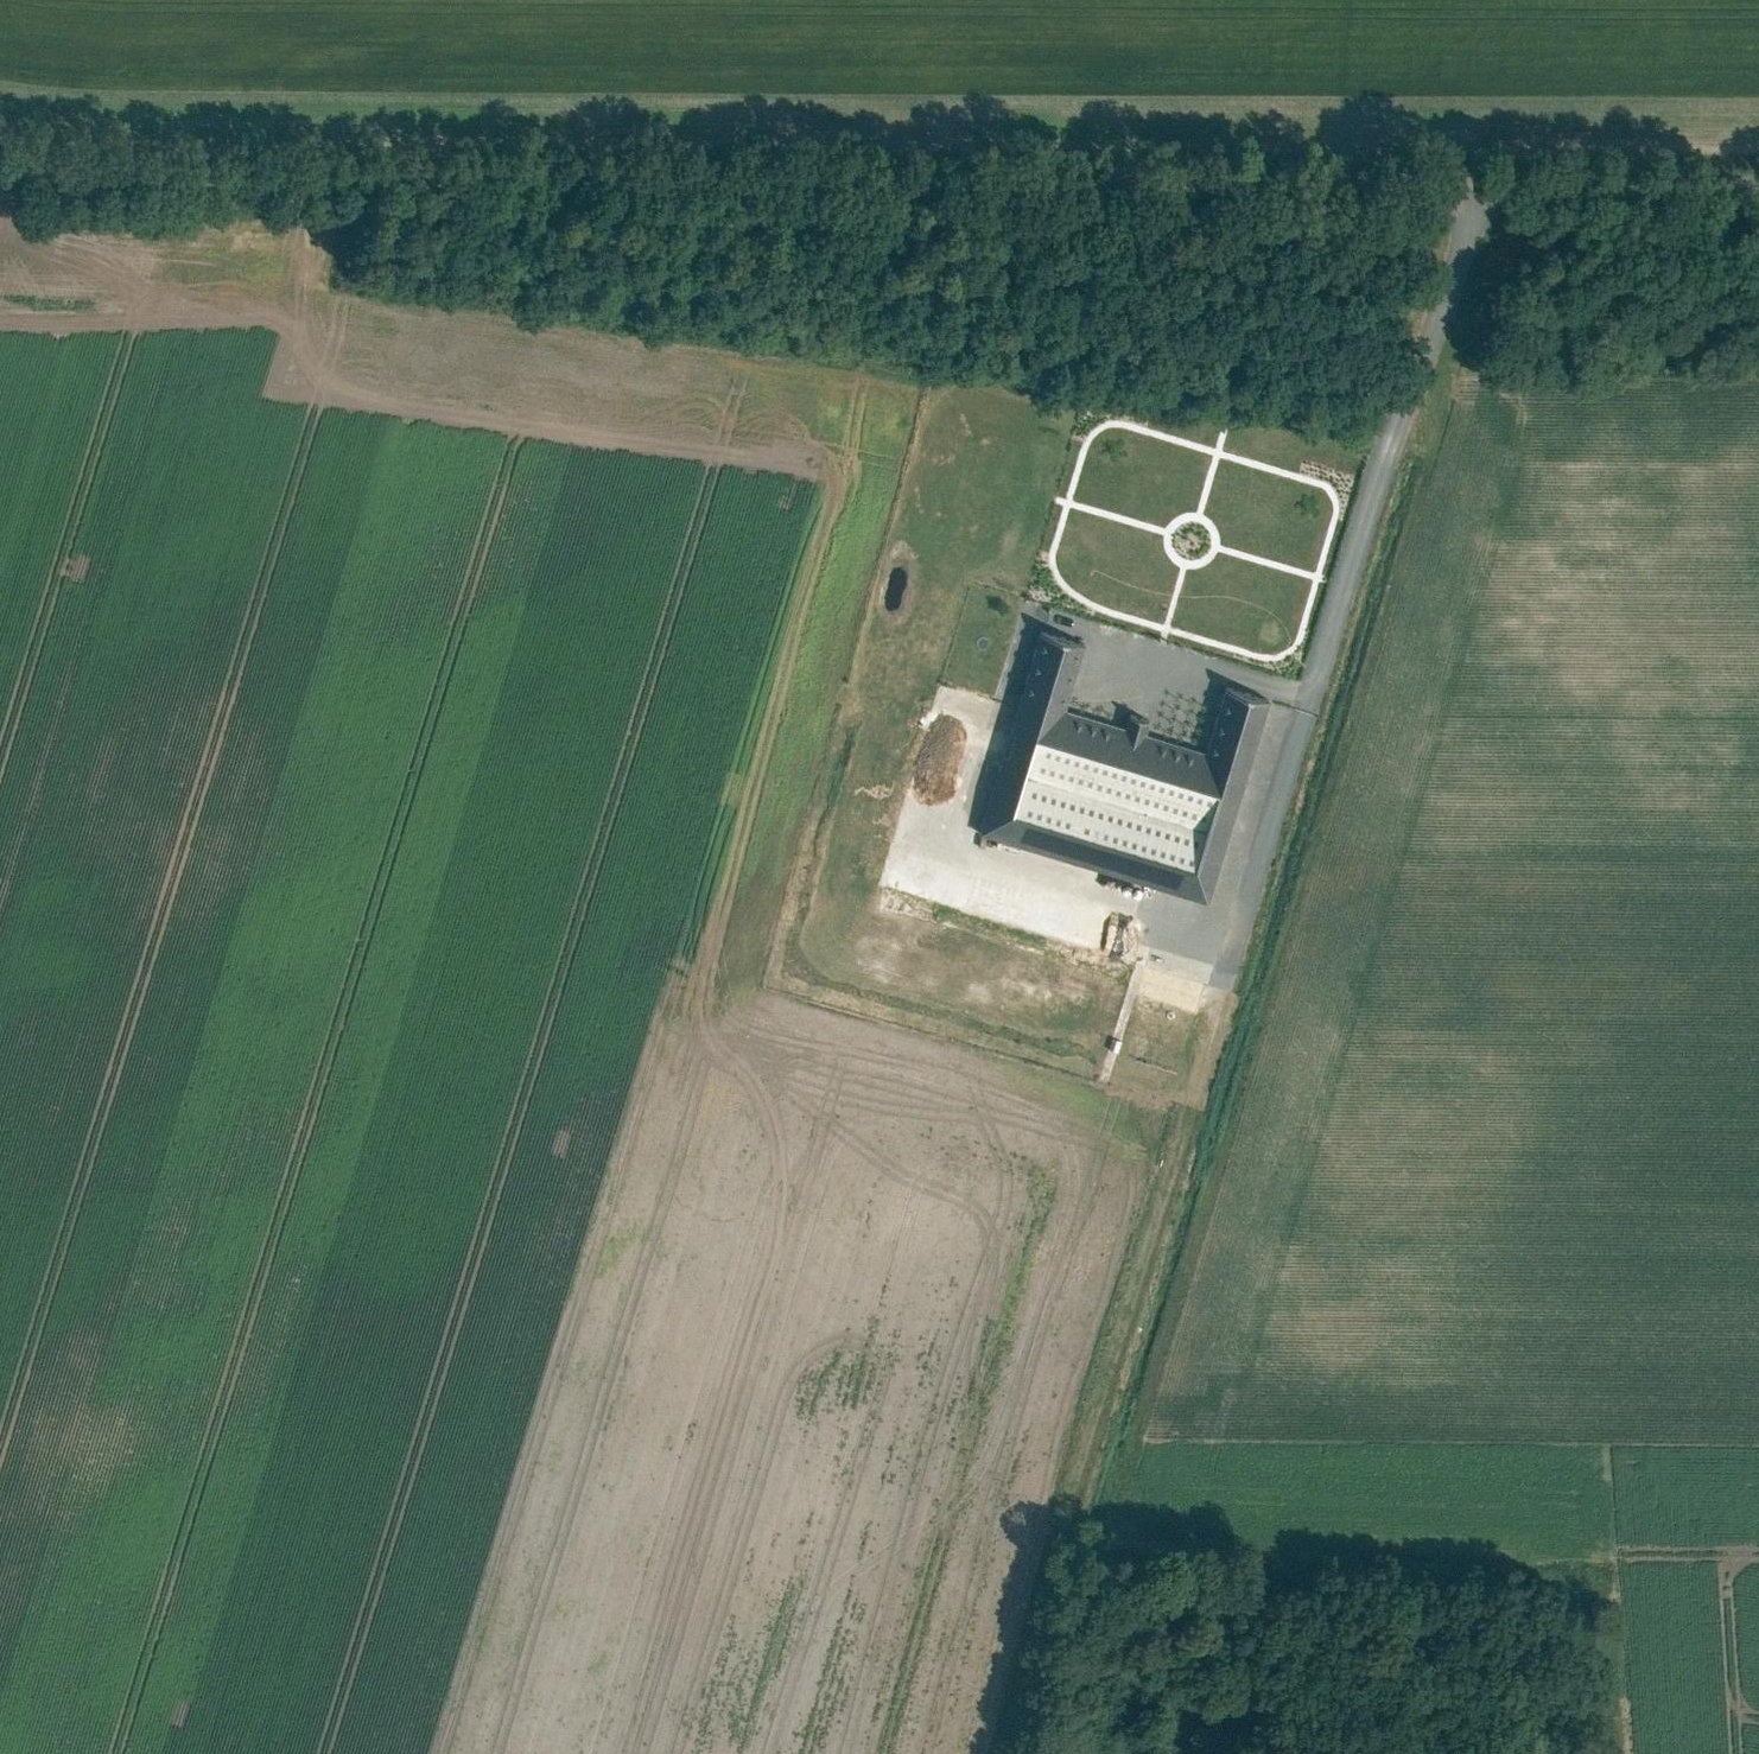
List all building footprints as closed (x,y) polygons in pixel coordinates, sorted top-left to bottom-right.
[(1084,645),(1041,631),(1009,735),(1014,736),(1007,758),(1003,756),(980,834),(1208,903),(1269,701),(1225,688),(1205,752),(1146,733),(1149,723),(1130,717),(1126,728),(1065,709),(1084,645)]
